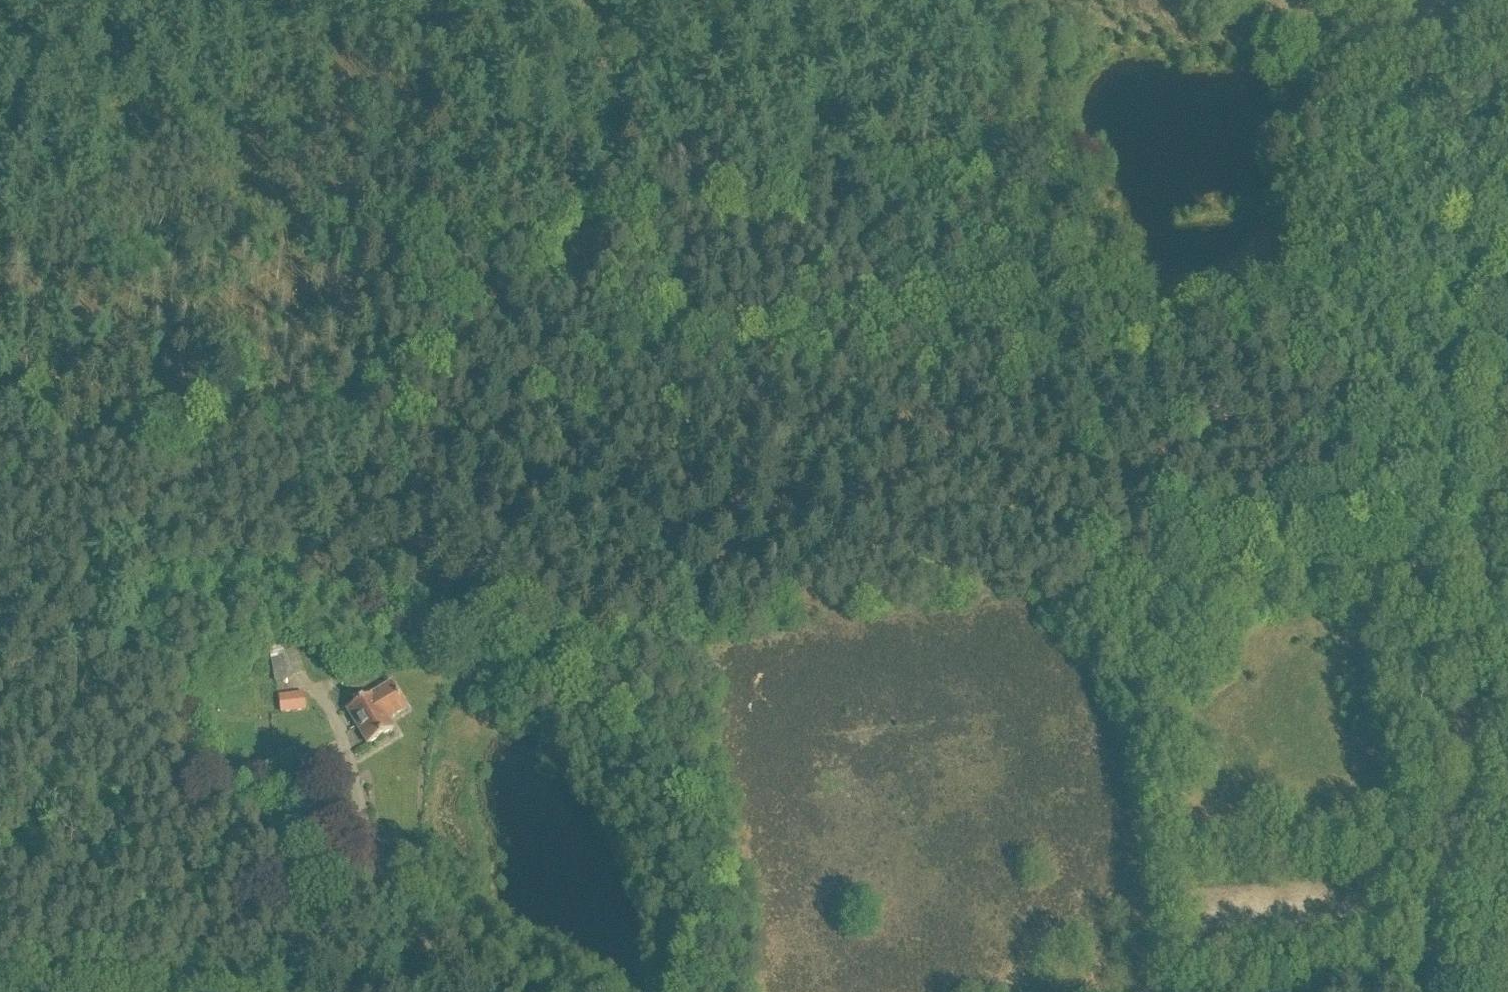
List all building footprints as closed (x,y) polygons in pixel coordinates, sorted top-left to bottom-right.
[(284,657),(272,659),(276,682),(288,680),(284,657)] [(387,720),(406,709),(391,684),(347,711),(368,745),(393,729),(387,720)] [(307,711),(304,693),(280,697),(282,715),(307,711)]
